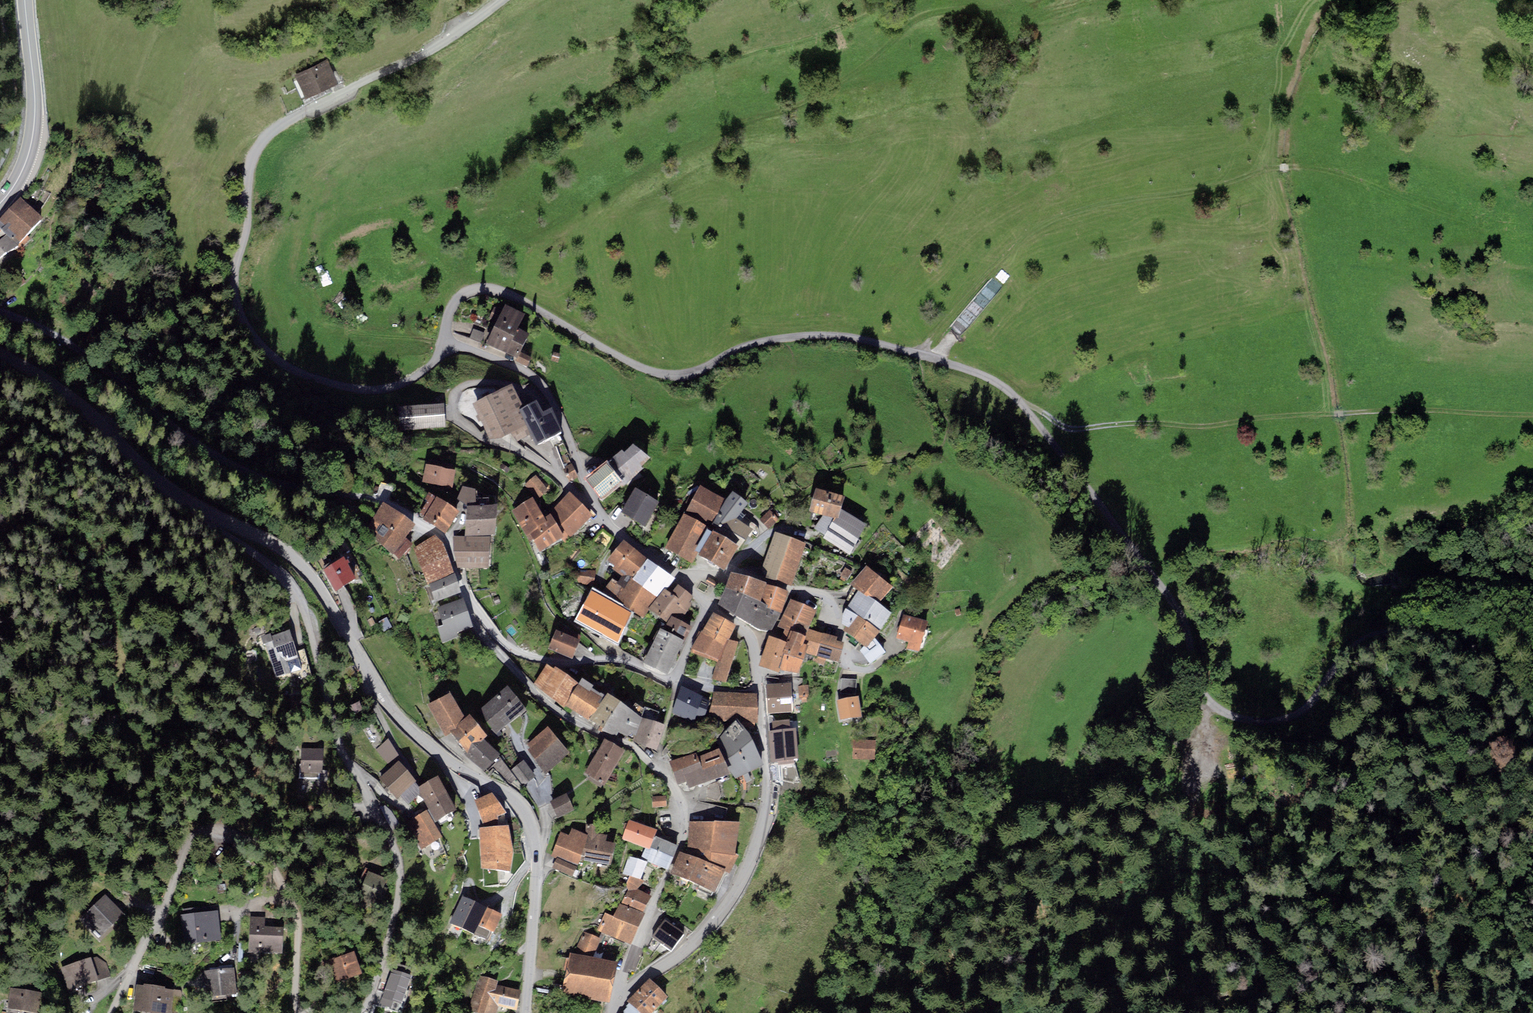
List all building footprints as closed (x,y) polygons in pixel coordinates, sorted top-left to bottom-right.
[(328,60),(294,75),(306,100),(339,84),(328,60)] [(0,222),(0,225),(20,250),(44,225),(21,200),(0,222)] [(20,250),(0,225),(0,264),(20,250)] [(526,320),(505,310),(505,311),(503,310),(495,308),(491,314),(501,319),(486,348),(517,361),(521,355),(530,340),(519,334),(526,320)] [(473,330),(470,339),(482,344),(486,335),(473,330)] [(561,356),(554,353),(551,362),(558,364),(561,356)] [(531,360),(521,355),(517,361),(516,363),(527,368),(531,360)] [(512,389),(473,409),(491,442),(499,443),(512,436),(526,429),(519,415),(524,413),(512,389)] [(446,429),(445,406),(399,409),(400,432),(446,429)] [(544,418),(538,406),(524,413),(519,415),(526,429),(529,437),(536,450),(563,437),(552,414),(544,418)] [(526,429),(512,436),(516,443),(529,437),(526,429)] [(605,467),(607,468),(622,487),(623,490),(643,473),(642,471),(650,463),(633,451),(624,458),(622,455),(605,467)] [(578,479),(571,465),(563,468),(569,483),(578,479)] [(456,473),(426,467),(422,484),(452,491),(456,473)] [(607,468),(586,484),(601,503),(622,487),(607,468)] [(548,492),(536,477),(525,486),(537,501),(548,492)] [(457,501),(467,509),(465,538),(496,540),(497,509),(476,509),(475,493),(463,490),(457,501)] [(727,503),(700,490),(686,515),(712,528),(727,503)] [(645,530),(659,507),(635,492),(621,516),(645,530)] [(816,493),(809,514),(822,519),(834,523),(838,524),(841,514),(845,503),(816,493)] [(423,521),(445,536),(459,516),(429,496),(424,502),(427,504),(419,515),(425,519),(423,521)] [(592,520),(570,496),(549,516),(550,519),(564,542),(565,544),(592,520)] [(713,537),(738,553),(753,534),(740,525),(737,523),(742,516),(748,508),(733,496),(727,503),(712,528),(717,531),(713,537)] [(349,512),(351,502),(338,500),(336,511),(349,512)] [(533,502),(512,512),(526,538),(530,536),(546,526),(545,523),(533,502)] [(415,530),(383,507),(364,531),(393,556),(394,555),(399,561),(413,548),(406,541),(415,530)] [(770,512),(760,521),(768,531),(779,521),(777,518),(779,516),(775,512),(772,514),(770,512)] [(867,529),(841,514),(838,524),(834,523),(825,538),(823,541),(850,558),(867,529)] [(737,523),(740,525),(745,519),(742,516),(737,523)] [(683,518),(665,551),(691,565),(696,556),(707,535),(709,532),(683,518)] [(530,536),(539,555),(564,542),(550,519),(545,523),(546,526),(530,536)] [(825,538),(834,523),(822,519),(814,531),(825,538)] [(700,559),(712,538),(707,535),(696,556),(700,559)] [(792,589),(807,547),(775,535),(760,577),(792,589)] [(699,560),(724,575),(738,553),(713,537),(712,538),(700,559),(699,560)] [(435,538),(413,550),(427,584),(454,576),(443,547),(435,538)] [(490,542),(453,538),(453,554),(457,570),(489,573),(490,542)] [(647,563),(623,544),(607,564),(614,570),(629,582),(632,584),(647,563)] [(344,561),(323,572),(335,594),(355,584),(344,561)] [(657,600),(672,580),(647,563),(632,584),(657,600)] [(852,573),(845,569),(838,579),(845,583),(846,581),(847,582),(852,573)] [(893,591),(867,569),(850,587),(858,593),(878,607),(893,591)] [(594,587),(596,571),(580,570),(578,583),(594,587)] [(629,582),(614,570),(612,573),(622,580),(618,585),(612,580),(603,592),(615,602),(629,582)] [(429,585),(434,604),(460,596),(455,577),(429,585)] [(709,578),(707,582),(714,586),(716,582),(709,578)] [(765,589),(731,578),(725,594),(760,607),(765,589)] [(632,584),(629,582),(615,602),(643,620),(657,600),(632,584)] [(665,593),(650,612),(667,626),(671,619),(681,624),(692,607),(690,606),(694,600),(678,588),(671,597),(665,593)] [(789,596),(766,589),(761,607),(768,610),(766,613),(781,617),(781,618),(789,596)] [(879,635),(892,617),(878,607),(858,593),(845,612),(879,635)] [(618,608),(591,594),(576,622),(617,644),(632,617),(617,609),(618,608)] [(753,630),(761,607),(760,607),(725,594),(717,611),(753,630)] [(473,631),(464,601),(438,609),(443,627),(438,629),(443,644),(459,639),(458,636),(473,631)] [(816,613),(791,602),(778,629),(785,632),(805,641),(816,613)] [(768,610),(761,607),(753,630),(759,633),(772,633),(781,617),(766,613),(768,610)] [(879,635),(845,612),(842,618),(842,627),(846,631),(843,634),(851,642),(849,645),(856,650),(858,646),(863,649),(867,652),(876,642),(881,636),(879,635)] [(736,629),(714,617),(702,635),(701,635),(691,651),(692,652),(719,662),(728,643),(729,644),(736,629)] [(928,625),(903,618),(896,641),(908,645),(906,651),(918,655),(928,625)] [(392,629),(387,619),(378,623),(383,633),(392,629)] [(663,635),(660,634),(644,666),(670,679),(694,631),(681,624),(671,619),(667,626),(663,635)] [(302,669),(289,631),(271,637),(270,633),(261,636),(263,644),(264,644),(276,678),(302,669)] [(562,636),(557,634),(549,650),(572,661),(580,645),(578,644),(580,639),(564,631),(562,636)] [(823,636),(810,631),(806,641),(803,648),(790,644),(789,647),(787,646),(787,647),(783,659),(803,666),(807,656),(816,659),(823,636)] [(805,641),(785,632),(779,644),(787,647),(787,646),(789,647),(790,644),(803,648),(806,641),(805,641)] [(838,641),(823,636),(816,659),(826,662),(839,666),(844,647),(837,644),(838,641)] [(779,644),(769,641),(759,668),(779,675),(780,673),(783,659),(787,647),(779,644)] [(886,656),(876,642),(867,652),(863,649),(860,653),(870,667),(886,656)] [(729,644),(728,643),(719,662),(718,665),(711,680),(726,686),(738,647),(729,644)] [(718,665),(719,662),(692,652),(691,654),(718,665)] [(803,666),(783,659),(780,673),(799,678),(803,666)] [(578,688),(555,671),(554,673),(547,668),(533,685),(565,708),(578,688)] [(849,678),(841,678),(840,693),(848,694),(849,678)] [(856,679),(849,678),(848,694),(855,694),(856,679)] [(588,723),(607,700),(600,696),(599,698),(591,694),(593,690),(582,683),(566,708),(588,723)] [(791,685),(766,686),(767,716),(792,715),(791,685)] [(809,686),(798,687),(798,699),(801,699),(801,703),(807,703),(807,699),(809,699),(809,686)] [(710,704),(682,689),(672,714),(694,723),(697,716),(706,717),(710,704)] [(525,713),(509,691),(479,712),(496,735),(525,713)] [(757,697),(714,694),(709,718),(724,721),(758,725),(757,697)] [(862,716),(859,696),(837,699),(840,720),(862,716)] [(301,708),(299,697),(289,699),(291,710),(301,708)] [(451,697),(431,707),(445,738),(450,734),(466,722),(451,697)] [(607,700),(588,723),(598,729),(597,732),(602,734),(620,708),(608,698),(607,700)] [(363,710),(359,701),(351,705),(355,713),(363,710)] [(630,714),(620,708),(602,734),(616,741),(619,736),(627,740),(629,738),(632,739),(633,737),(634,738),(641,721),(644,713),(635,706),(630,714)] [(659,713),(646,708),(644,713),(641,721),(633,744),(657,752),(665,729),(655,725),(659,713)] [(484,743),(488,740),(470,719),(466,722),(450,734),(466,754),(484,743)] [(796,763),(794,731),(788,732),(787,721),(767,722),(769,764),(796,763)] [(716,742),(735,780),(764,769),(753,746),(745,734),(736,724),(716,742)] [(527,746),(530,749),(551,733),(548,731),(527,746)] [(568,755),(551,733),(530,749),(528,751),(545,773),(568,755)] [(389,738),(376,750),(391,768),(399,761),(401,759),(389,738)] [(853,739),(853,758),(875,759),(876,740),(853,739)] [(485,773),(501,758),(484,743),(466,754),(464,756),(485,773)] [(605,743),(584,775),(603,787),(624,755),(605,743)] [(322,749),(302,748),(301,768),(301,772),(320,773),(322,773),(322,749)] [(696,754),(669,764),(678,788),(686,785),(689,792),(730,779),(719,753),(698,760),(696,754)] [(399,761),(391,768),(379,778),(397,798),(401,795),(415,782),(417,781),(399,761)] [(524,762),(512,771),(523,787),(535,778),(524,762)] [(301,772),(301,768),(299,768),(299,779),(320,779),(320,773),(301,772)] [(447,792),(438,776),(419,787),(420,792),(427,804),(447,792)] [(419,787),(415,782),(401,795),(408,803),(420,792),(419,787)] [(427,804),(429,809),(436,821),(457,809),(447,792),(427,804)] [(507,813),(492,792),(474,800),(483,827),(499,826),(498,816),(505,814),(507,813)] [(574,809),(567,793),(550,801),(557,817),(574,809)] [(653,807),(666,806),(666,795),(652,796),(653,807)] [(436,821),(429,809),(406,822),(421,849),(443,836),(435,822),(436,821)] [(507,825),(505,814),(498,816),(499,826),(507,825)] [(657,830),(629,820),(622,839),(646,848),(650,849),(655,836),(657,830)] [(740,822),(689,821),(687,854),(725,870),(730,872),(739,855),(736,853),(740,822)] [(588,835),(580,859),(611,865),(615,843),(606,841),(607,834),(596,833),(596,824),(586,824),(586,834),(588,835)] [(483,827),(479,827),(481,868),(511,872),(513,853),(508,825),(507,825),(499,826),(483,827)] [(588,835),(586,834),(572,828),(569,835),(560,831),(551,856),(556,859),(557,857),(577,866),(580,859),(588,835)] [(668,869),(678,845),(655,836),(650,849),(646,848),(641,857),(668,869)] [(680,851),(671,873),(699,885),(713,891),(715,892),(725,870),(687,854),(680,851)] [(641,880),(647,862),(629,856),(623,874),(629,876),(641,880)] [(557,857),(556,859),(552,868),(572,876),(577,866),(557,857)] [(388,878),(368,870),(358,894),(381,903),(387,888),(385,887),(388,878)] [(643,911),(651,895),(638,889),(644,881),(641,880),(629,876),(626,884),(628,890),(621,903),(643,911)] [(713,891),(699,885),(698,889),(711,895),(713,891)] [(80,919),(100,938),(125,913),(105,894),(80,919)] [(484,906),(462,895),(448,923),(473,935),(473,934),(478,924),(476,923),(484,906)] [(632,944),(645,913),(643,911),(621,903),(620,903),(613,916),(605,912),(598,930),(632,944)] [(184,914),(180,914),(184,944),(222,940),(218,905),(183,909),(184,914)] [(502,914),(484,906),(476,923),(478,924),(473,934),(481,938),(486,928),(494,932),(502,914)] [(250,916),(249,951),(283,952),(284,926),(265,925),(265,917),(250,916)] [(684,933),(665,919),(652,937),(671,950),(684,933)] [(601,938),(584,931),(576,949),(594,956),(601,938)] [(363,973),(354,951),(335,959),(334,957),(327,960),(338,984),(363,973)] [(618,961),(570,952),(562,994),(610,1003),(618,961)] [(91,957),(60,967),(68,991),(111,976),(106,963),(97,957),(91,958),(91,957)] [(415,977),(408,975),(412,966),(396,960),(380,1004),(389,1007),(388,1010),(396,1012),(402,1012),(415,977)] [(235,967),(203,971),(206,997),(238,993),(235,967)] [(176,976),(156,974),(154,985),(165,986),(165,988),(175,989),(176,976)] [(480,976),(468,1010),(481,1012),(497,1012),(499,1005),(517,1010),(521,990),(497,985),(498,981),(480,976)] [(641,1012),(652,1012),(668,996),(650,978),(628,1001),(630,1002),(641,1012)] [(137,985),(134,1010),(161,1012),(172,1012),(175,989),(165,988),(165,986),(154,985),(143,983),(143,985),(137,985)] [(41,991),(10,987),(7,1009),(39,1012),(41,991)] [(630,1002),(626,1006),(627,1007),(623,1011),(624,1012),(623,1012),(641,1012),(630,1002)]
